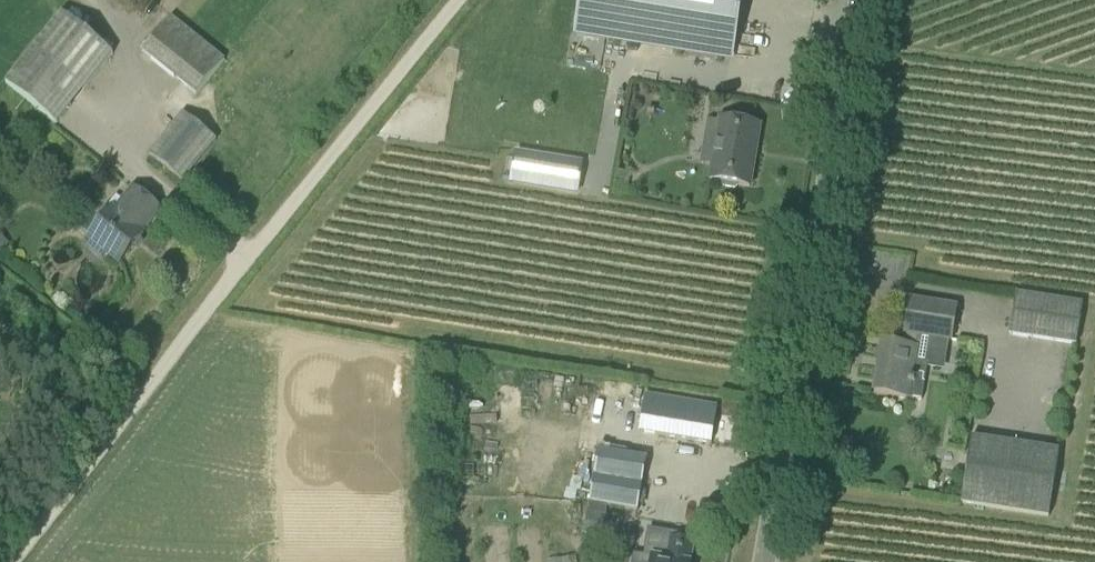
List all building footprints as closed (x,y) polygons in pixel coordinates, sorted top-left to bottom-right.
[(735,29),(740,0),(580,0),(575,34),(618,41),(623,11),(735,29)] [(62,15),(5,85),(56,126),(113,55),(62,15)] [(171,19),(142,54),(196,97),(225,62),(171,19)] [(149,156),(182,183),(216,141),(183,114),(149,156)] [(749,188),(759,127),(720,120),(710,182),(721,184),(723,189),(735,191),(738,187),(749,188)] [(582,165),(516,155),(511,185),(577,195),(582,165)] [(160,210),(134,189),(115,213),(112,211),(111,211),(107,208),(95,223),(100,226),(88,240),(92,243),(88,248),(102,259),(106,255),(120,266),(144,236),(141,234),(160,210)] [(1010,337),(1076,347),(1082,306),(1015,295),(1010,337)] [(882,344),(874,394),(921,402),(927,365),(918,363),(922,338),(932,340),(932,339),(951,342),(956,309),(910,301),(905,335),(906,335),(904,348),(882,344)] [(626,415),(627,401),(590,397),(589,417),(613,420),(614,413),(626,415)] [(716,410),(646,398),(641,433),(710,444),(716,410)] [(971,439),(961,505),(1048,519),(1059,453),(971,439)] [(637,513),(646,460),(598,452),(589,504),(607,507),(637,513)] [(607,507),(589,504),(588,514),(587,514),(584,535),(605,539),(609,518),(605,517),(607,507)] [(667,541),(665,559),(653,558),(652,561),(689,561),(692,544),(667,541)]
